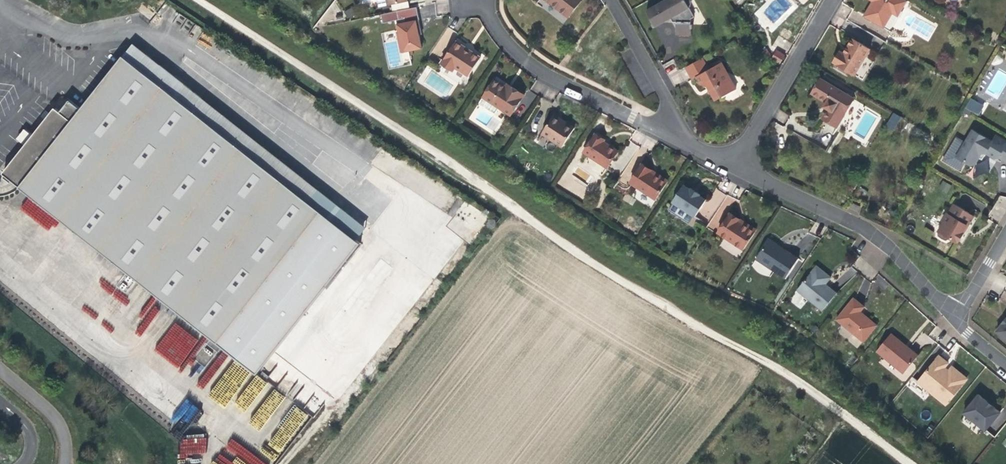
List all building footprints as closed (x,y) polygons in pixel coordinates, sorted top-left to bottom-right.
[(569,17),(582,0),(547,0),(569,17)] [(691,0),(666,0),(646,11),(655,26),(673,22),(674,22),(676,22),(676,34),(691,34),(691,28),(692,28),(692,24),(691,24),(691,18),(695,17),(690,7),(692,1),(691,0)] [(907,1),(905,0),(873,0),(872,1),(864,16),(884,28),(893,13),(896,8),(901,11),(907,1)] [(419,35),(419,34),(416,34),(415,29),(418,29),(416,21),(419,20),(417,7),(382,15),(383,23),(396,20),(399,32),(397,33),(401,53),(408,51),(409,56),(413,55),(412,50),(422,48),(419,35)] [(898,17),(901,11),(896,8),(893,13),(898,17)] [(833,62),(854,75),(870,50),(852,39),(847,48),(844,53),(840,51),(833,62)] [(468,76),(480,58),(472,52),(470,53),(468,51),(464,49),(464,46),(456,41),(440,63),(452,71),(455,67),(468,76)] [(160,65),(133,44),(123,56),(150,77),(160,65)] [(772,60),(779,64),(783,56),(777,52),(772,60)] [(227,138),(192,110),(201,98),(160,65),(150,77),(123,56),(81,109),(70,100),(60,112),(55,107),(33,135),(25,129),(17,139),(25,145),(3,173),(124,268),(227,138)] [(702,58),(686,67),(693,79),(697,77),(700,83),(710,86),(711,88),(712,90),(710,90),(716,100),(736,90),(721,63),(709,70),(702,58)] [(494,79),(483,97),(499,108),(511,115),(524,94),(513,88),(512,90),(505,87),(494,79)] [(837,127),(854,99),(821,79),(812,94),(826,102),(825,105),(824,106),(828,109),(823,118),(837,127)] [(495,114),(499,108),(483,97),(478,104),(495,114)] [(236,125),(201,98),(192,110),(227,138),(236,125)] [(891,120),(898,124),(902,117),(895,113),(891,120)] [(554,114),(552,117),(559,122),(561,119),(558,117),(554,114)] [(552,117),(541,134),(562,147),(574,128),(561,119),(559,122),(552,117)] [(894,131),(898,124),(891,120),(887,127),(894,131)] [(318,190),(236,125),(227,138),(309,202),(318,190)] [(972,130),(964,143),(956,157),(965,162),(970,165),(974,164),(978,158),(980,153),(983,153),(986,154),(994,158),(998,157),(1005,162),(1005,142),(1002,139),(999,144),(993,141),(992,142),(972,130)] [(596,133),(583,152),(607,168),(618,151),(607,144),(604,142),(605,139),(596,133)] [(996,136),(993,141),(999,144),(1002,139),(996,136)] [(309,202),(227,138),(124,268),(242,361),(345,231),(309,202)] [(960,171),(965,162),(956,157),(964,143),(956,138),(942,161),(960,171)] [(631,184),(655,199),(666,183),(649,172),(650,170),(641,164),(635,173),(636,174),(636,176),(631,184)] [(649,172),(666,183),(667,181),(655,172),(650,170),(649,172)] [(684,185),(672,202),(674,203),(693,216),(695,217),(706,200),(700,195),(700,194),(696,191),(691,188),(690,189),(684,185)] [(714,232),(735,201),(717,189),(708,202),(717,208),(705,226),(714,232)] [(1005,213),(1005,211),(1005,197),(1000,194),(994,208),(1005,213)] [(29,197),(20,207),(48,232),(57,222),(29,197)] [(689,223),(693,216),(674,203),(669,210),(689,223)] [(853,203),(851,208),(857,212),(860,207),(853,203)] [(965,229),(967,226),(968,226),(974,216),(954,205),(948,214),(947,213),(942,221),(943,222),(938,232),(938,236),(942,239),(946,241),(950,239),(956,243),(957,242),(958,242),(964,233),(962,233),(965,229)] [(720,234),(743,250),(755,233),(738,221),(739,219),(730,213),(723,225),(725,227),(720,234)] [(738,221),(755,233),(756,230),(745,223),(739,219),(738,221)] [(362,244),(345,231),(242,361),(259,375),(362,244)] [(769,239),(756,259),(785,278),(798,259),(782,248),(780,247),(778,247),(777,246),(776,244),(769,239)] [(827,286),(825,284),(831,277),(816,266),(797,290),(822,311),(836,293),(827,286)] [(863,342),(876,325),(863,314),(862,315),(860,314),(859,313),(864,307),(853,298),(836,320),(863,342)] [(1005,320),(1002,324),(996,332),(1005,340),(1005,318),(1005,320)] [(904,373),(918,356),(904,344),(891,334),(876,351),(904,373)] [(964,382),(949,370),(947,372),(945,371),(943,369),(945,366),(936,359),(917,382),(945,405),(964,382)] [(202,389),(221,364),(215,360),(196,385),(202,389)] [(989,403),(978,395),(964,413),(986,430),(1000,413),(989,403)] [(206,456),(206,437),(180,436),(179,455),(206,456)] [(231,439),(225,447),(249,463),(267,463),(231,439)] [(214,460),(218,463),(229,463),(230,463),(222,454),(214,460)]
